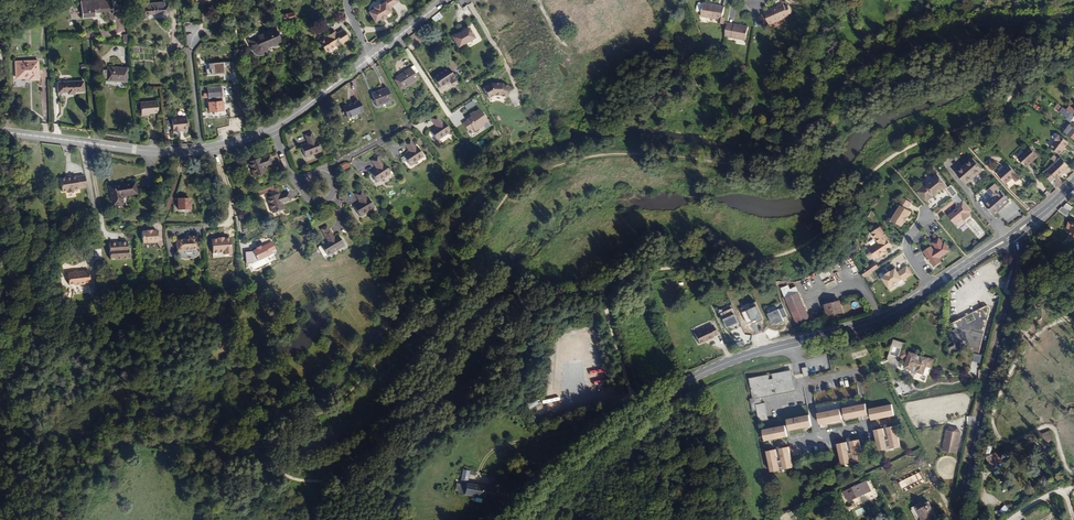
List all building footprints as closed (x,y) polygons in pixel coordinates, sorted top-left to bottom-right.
[(110,0),(91,0),(85,1),(85,0),(79,0),(79,2),(81,17),(93,16),(92,12),(104,11),(105,20),(113,19),(112,11),(111,11),(110,0)] [(398,1),(397,0),(383,0),(384,2),(379,5),(378,4),(373,7),(373,8),(368,11),(374,21),(379,18),(381,20),(386,17),(385,14),(390,11),(391,6),(398,1)] [(524,0),(500,0),(506,11),(524,0)] [(167,13),(166,5),(162,5),(162,2),(142,4),(142,7),(138,7),(139,15),(167,13)] [(717,4),(702,2),(699,2),(696,4),(696,8),(698,9),(701,9),(700,16),(715,18),(718,18),(717,23),(723,24),(723,19),(722,18),(723,7),(716,6),(717,4)] [(788,15),(787,14),(790,13),(787,5),(784,7),(783,4),(776,7),(776,6),(762,12),(768,25),(781,19),(781,18),(788,15)] [(439,12),(431,18),(435,23),(442,17),(439,12)] [(292,20),(290,14),(276,18),(278,23),(292,20)] [(733,24),(726,23),(724,35),(731,36),(731,37),(745,40),(747,26),(733,23),(733,24)] [(348,38),(343,29),(335,33),(334,31),(327,35),(328,36),(324,38),(319,41),(325,51),(334,46),(333,45),(340,41),(341,43),(348,38)] [(473,39),(467,29),(451,38),(456,48),(473,39)] [(277,43),(270,30),(255,37),(254,34),(246,37),(247,40),(246,40),(251,54),(257,56),(260,55),(261,55),(263,52),(264,49),(277,43)] [(624,34),(607,42),(611,49),(627,41),(624,34)] [(36,81),(35,62),(13,63),(13,80),(26,79),(26,82),(36,81)] [(206,69),(206,75),(223,73),(223,75),(230,74),(229,62),(208,64),(209,69),(206,69)] [(416,79),(412,74),(416,72),(411,65),(393,76),(394,77),(401,88),(401,89),(416,79)] [(124,84),(125,69),(104,68),(104,72),(104,80),(103,83),(124,84)] [(453,81),(445,68),(431,77),(437,87),(446,81),(448,84),(453,81)] [(401,88),(394,77),(391,79),(398,89),(401,88)] [(81,93),(81,83),(55,84),(55,94),(65,94),(65,95),(71,95),(71,93),(81,93)] [(504,98),(508,87),(506,86),(499,83),(496,84),(496,85),(492,85),(492,84),(489,85),(481,89),(487,99),(492,96),(498,95),(504,98)] [(220,99),(218,87),(204,88),(206,101),(220,99)] [(390,100),(385,87),(369,92),(374,106),(390,100)] [(221,112),(220,99),(206,101),(207,113),(221,112)] [(361,112),(356,101),(341,107),(345,118),(361,112)] [(155,115),(154,102),(137,104),(138,116),(147,116),(155,115)] [(1029,105),(1027,108),(1035,113),(1037,110),(1029,105)] [(1053,112),(1064,120),(1063,122),(1067,125),(1072,119),(1057,107),(1053,112)] [(487,121),(479,109),(474,111),(473,110),(468,114),(470,117),(466,119),(466,120),(462,123),(468,131),(473,128),(475,131),(483,126),(482,124),(487,121)] [(448,133),(441,122),(441,123),(436,115),(429,120),(434,127),(428,131),(435,142),(448,133)] [(185,132),(183,119),(169,120),(170,133),(177,132),(177,131),(179,130),(179,132),(185,132)] [(1071,124),(1069,126),(1068,125),(1062,132),(1064,133),(1073,141),(1073,126),(1071,124)] [(319,154),(314,142),(313,143),(309,134),(302,137),(305,145),(298,148),(302,159),(319,154)] [(1068,144),(1055,134),(1051,140),(1055,143),(1050,150),(1059,156),(1068,144)] [(408,167),(422,158),(414,147),(413,147),(408,140),(401,145),(407,152),(401,157),(408,167)] [(1027,149),(1015,160),(1024,170),(1036,159),(1027,149)] [(13,153),(3,155),(4,157),(0,158),(0,165),(14,163),(13,153)] [(264,175),(261,169),(270,166),(266,154),(260,157),(261,160),(258,161),(258,160),(246,164),(252,180),(264,175)] [(390,174),(383,164),(381,165),(376,157),(369,161),(375,169),(369,173),(376,184),(390,174)] [(1069,168),(1060,158),(1043,174),(1044,176),(1056,192),(1062,186),(1058,179),(1069,168)] [(972,159),(956,173),(966,185),(982,171),(972,159)] [(1004,184),(1011,178),(1014,182),(1018,178),(1015,174),(1007,165),(996,174),(1004,184)] [(949,186),(937,172),(935,173),(935,178),(930,178),(928,179),(928,186),(924,185),(919,189),(918,193),(925,201),(928,201),(933,197),(933,194),(936,195),(939,192),(939,190),(941,189),(943,189),(944,190),(949,186)] [(87,186),(85,175),(77,176),(71,176),(71,177),(67,178),(66,177),(61,178),(62,191),(67,190),(68,192),(69,193),(73,193),(74,191),(74,189),(79,188),(79,187),(87,186)] [(137,192),(136,181),(109,185),(113,205),(123,203),(122,195),(137,192)] [(372,209),(366,198),(365,199),(360,191),(353,195),(358,203),(352,207),(358,218),(372,209)] [(1000,191),(984,205),(994,216),(1009,202),(1000,191)] [(280,205),(288,202),(286,194),(277,197),(276,195),(265,199),(270,215),(282,211),(280,205)] [(901,227),(904,223),(905,223),(908,218),(907,217),(910,213),(906,210),(910,204),(901,198),(897,205),(899,206),(890,221),(901,227)] [(187,211),(187,201),(175,201),(175,211),(187,211)] [(960,204),(961,205),(948,215),(957,226),(959,226),(966,221),(965,220),(970,216),(968,213),(972,211),(964,201),(960,204)] [(1072,207),(1066,202),(1062,207),(1069,212),(1072,207)] [(1062,207),(1061,206),(1058,210),(1065,216),(1069,212),(1062,207)] [(342,246),(336,235),(332,237),(325,225),(318,229),(326,241),(318,245),(325,256),(342,246)] [(876,257),(878,256),(879,258),(885,254),(884,252),(891,247),(885,239),(886,238),(879,228),(871,234),(878,244),(878,245),(873,248),(871,249),(872,251),(870,252),(869,253),(869,256),(871,258),(874,258),(876,257)] [(155,244),(155,233),(150,233),(150,231),(144,231),(144,233),(140,233),(140,245),(155,244)] [(196,251),(195,239),(194,239),(194,237),(186,237),(186,238),(186,241),(180,241),(174,241),(174,249),(178,248),(178,252),(182,252),(182,253),(184,255),(187,255),(189,253),(188,252),(196,251)] [(230,238),(211,239),(212,258),(231,257),(230,238)] [(924,252),(929,259),(927,260),(931,264),(932,263),(935,267),(942,262),(939,259),(950,251),(944,243),(943,244),(939,238),(932,243),(936,249),(933,250),(931,247),(924,252)] [(268,255),(268,254),(271,252),(267,243),(260,247),(259,246),(255,248),(255,249),(252,250),(251,252),(244,252),(245,264),(252,264),(268,255)] [(126,261),(125,244),(118,244),(118,246),(115,246),(115,244),(106,245),(108,262),(126,261)] [(316,257),(312,250),(303,255),(307,261),(316,257)] [(877,268),(874,263),(860,272),(864,277),(877,268)] [(898,284),(897,283),(901,280),(902,281),(911,275),(906,267),(897,273),(894,269),(890,273),(889,272),(885,275),(885,276),(881,279),(888,289),(892,286),(893,287),(898,284)] [(87,273),(66,274),(66,286),(82,285),(82,287),(88,286),(87,273)] [(835,279),(825,284),(827,289),(837,284),(835,279)] [(779,289),(781,294),(789,290),(787,285),(779,289)] [(781,294),(795,324),(808,318),(794,288),(789,290),(781,294)] [(838,302),(823,305),(826,316),(841,313),(838,302)] [(756,306),(741,313),(747,324),(756,319),(757,322),(762,320),(756,306)] [(738,323),(731,308),(720,313),(726,328),(738,323)] [(786,316),(783,308),(779,310),(778,309),(768,314),(772,324),(776,323),(776,324),(784,321),(782,317),(786,316)] [(976,347),(979,336),(982,336),(986,320),(981,310),(971,315),(973,320),(966,323),(964,318),(954,323),(956,328),(946,333),(952,345),(945,348),(945,353),(949,353),(959,351),(977,355),(979,348),(976,347)] [(713,325),(694,333),(699,344),(718,335),(713,325)] [(902,349),(904,343),(894,340),(888,359),(889,363),(894,364),(898,362),(900,358),(902,349)] [(931,367),(934,359),(921,355),(920,356),(918,355),(918,354),(902,349),(900,358),(907,360),(904,368),(911,371),(916,372),(923,374),(927,365),(931,367)] [(795,390),(792,375),(786,376),(785,372),(777,374),(777,373),(772,374),(772,378),(769,379),(768,374),(749,378),(753,397),(750,398),(752,410),(756,409),(759,420),(768,419),(764,402),(761,403),(760,397),(758,388),(760,387),(762,396),(772,394),(771,390),(774,389),(776,394),(795,390)] [(868,416),(866,403),(843,408),(845,420),(868,416)] [(894,416),(892,404),(869,408),(872,420),(894,416)] [(843,421),(840,408),(817,413),(820,425),(843,421)] [(812,426),(809,415),(786,419),(789,431),(812,426)] [(788,437),(785,425),(762,429),(764,441),(788,437)] [(900,447),(896,425),(874,430),(878,451),(900,447)] [(950,427),(946,431),(942,450),(957,453),(961,433),(958,428),(950,427)] [(863,461),(859,439),(837,443),(841,465),(863,461)] [(793,468),(789,447),(767,451),(771,472),(793,468)] [(998,465),(1003,462),(998,453),(987,458),(990,465),(988,466),(991,472),(999,468),(998,465)] [(468,480),(469,474),(474,475),(475,471),(464,469),(462,480),(468,480)] [(921,471),(898,482),(903,493),(926,481),(921,471)] [(848,501),(871,491),(867,481),(862,483),(860,481),(856,483),(857,485),(854,487),(852,484),(846,487),(847,490),(844,491),(848,501)] [(467,483),(462,482),(460,493),(462,493),(475,496),(475,501),(481,502),(482,497),(494,499),(496,488),(467,483)] [(857,507),(855,501),(846,505),(848,510),(857,507)] [(929,501),(916,508),(915,506),(911,508),(912,510),(911,510),(916,519),(922,519),(929,517),(930,519),(932,519),(934,519),(935,519),(936,518),(936,517),(929,501)]
